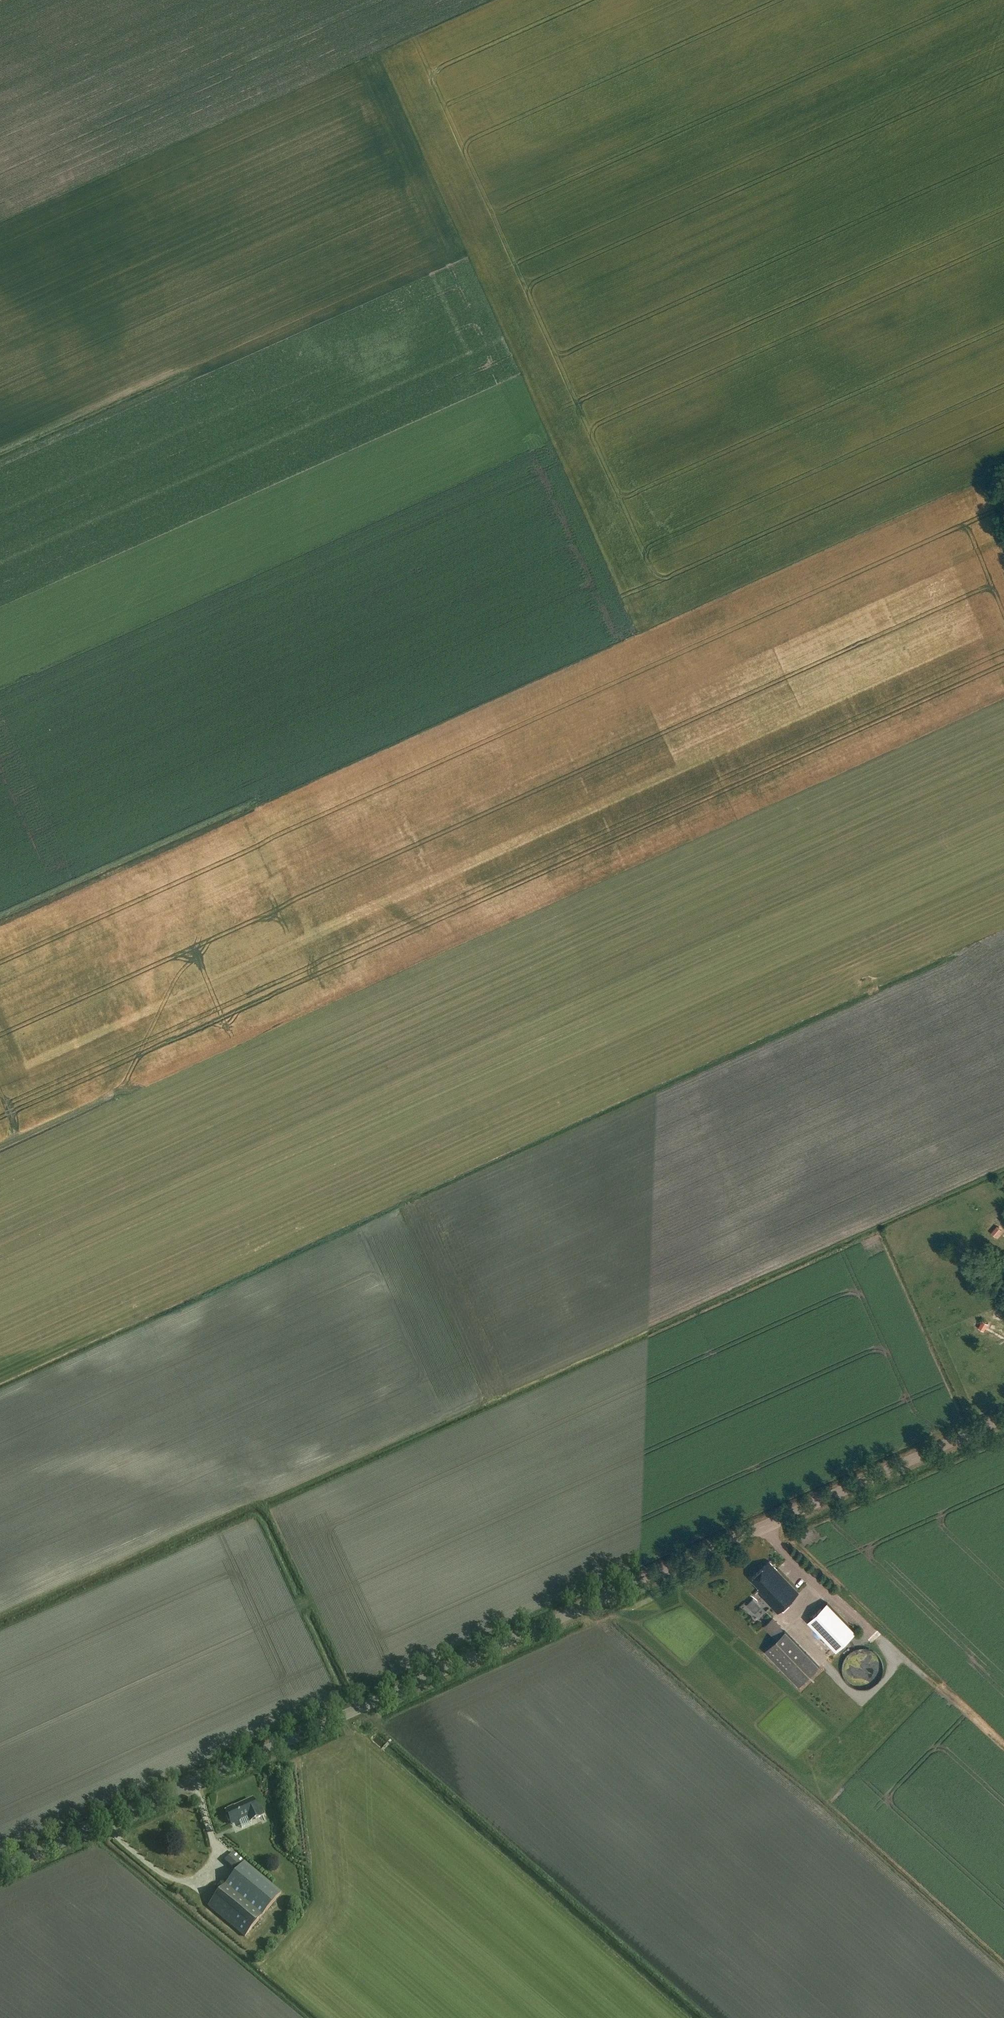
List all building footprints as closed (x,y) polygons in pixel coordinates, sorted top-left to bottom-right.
[(998,1234),(1003,1229),(1003,1226),(1003,1224),(995,1229),(998,1234)] [(987,1317),(982,1326),(987,1329),(992,1320),(987,1317)] [(759,1587),(758,1588),(764,1594),(762,1596),(777,1612),(798,1591),(769,1560),(751,1578),(759,1587)] [(827,1601),(807,1620),(835,1649),(855,1631),(827,1601)] [(772,1616),(763,1625),(771,1633),(780,1625),(772,1616)] [(818,1666),(784,1630),(764,1650),(798,1685),(818,1666)] [(815,1685),(819,1691),(829,1684),(825,1678),(815,1685)] [(840,1705),(834,1711),(840,1716),(846,1709),(840,1705)] [(232,1821),(233,1822),(240,1819),(239,1818),(248,1814),(250,1820),(265,1813),(261,1805),(256,1807),(252,1798),(234,1806),(233,1805),(226,1808),(227,1809),(225,1810),(227,1813),(226,1813),(228,1819),(229,1818),(231,1822),(232,1821)] [(208,1904),(245,1935),(281,1891),(232,1851),(224,1860),(236,1871),(208,1904)] [(266,1943),(260,1947),(263,1953),(269,1949),(266,1943)]
